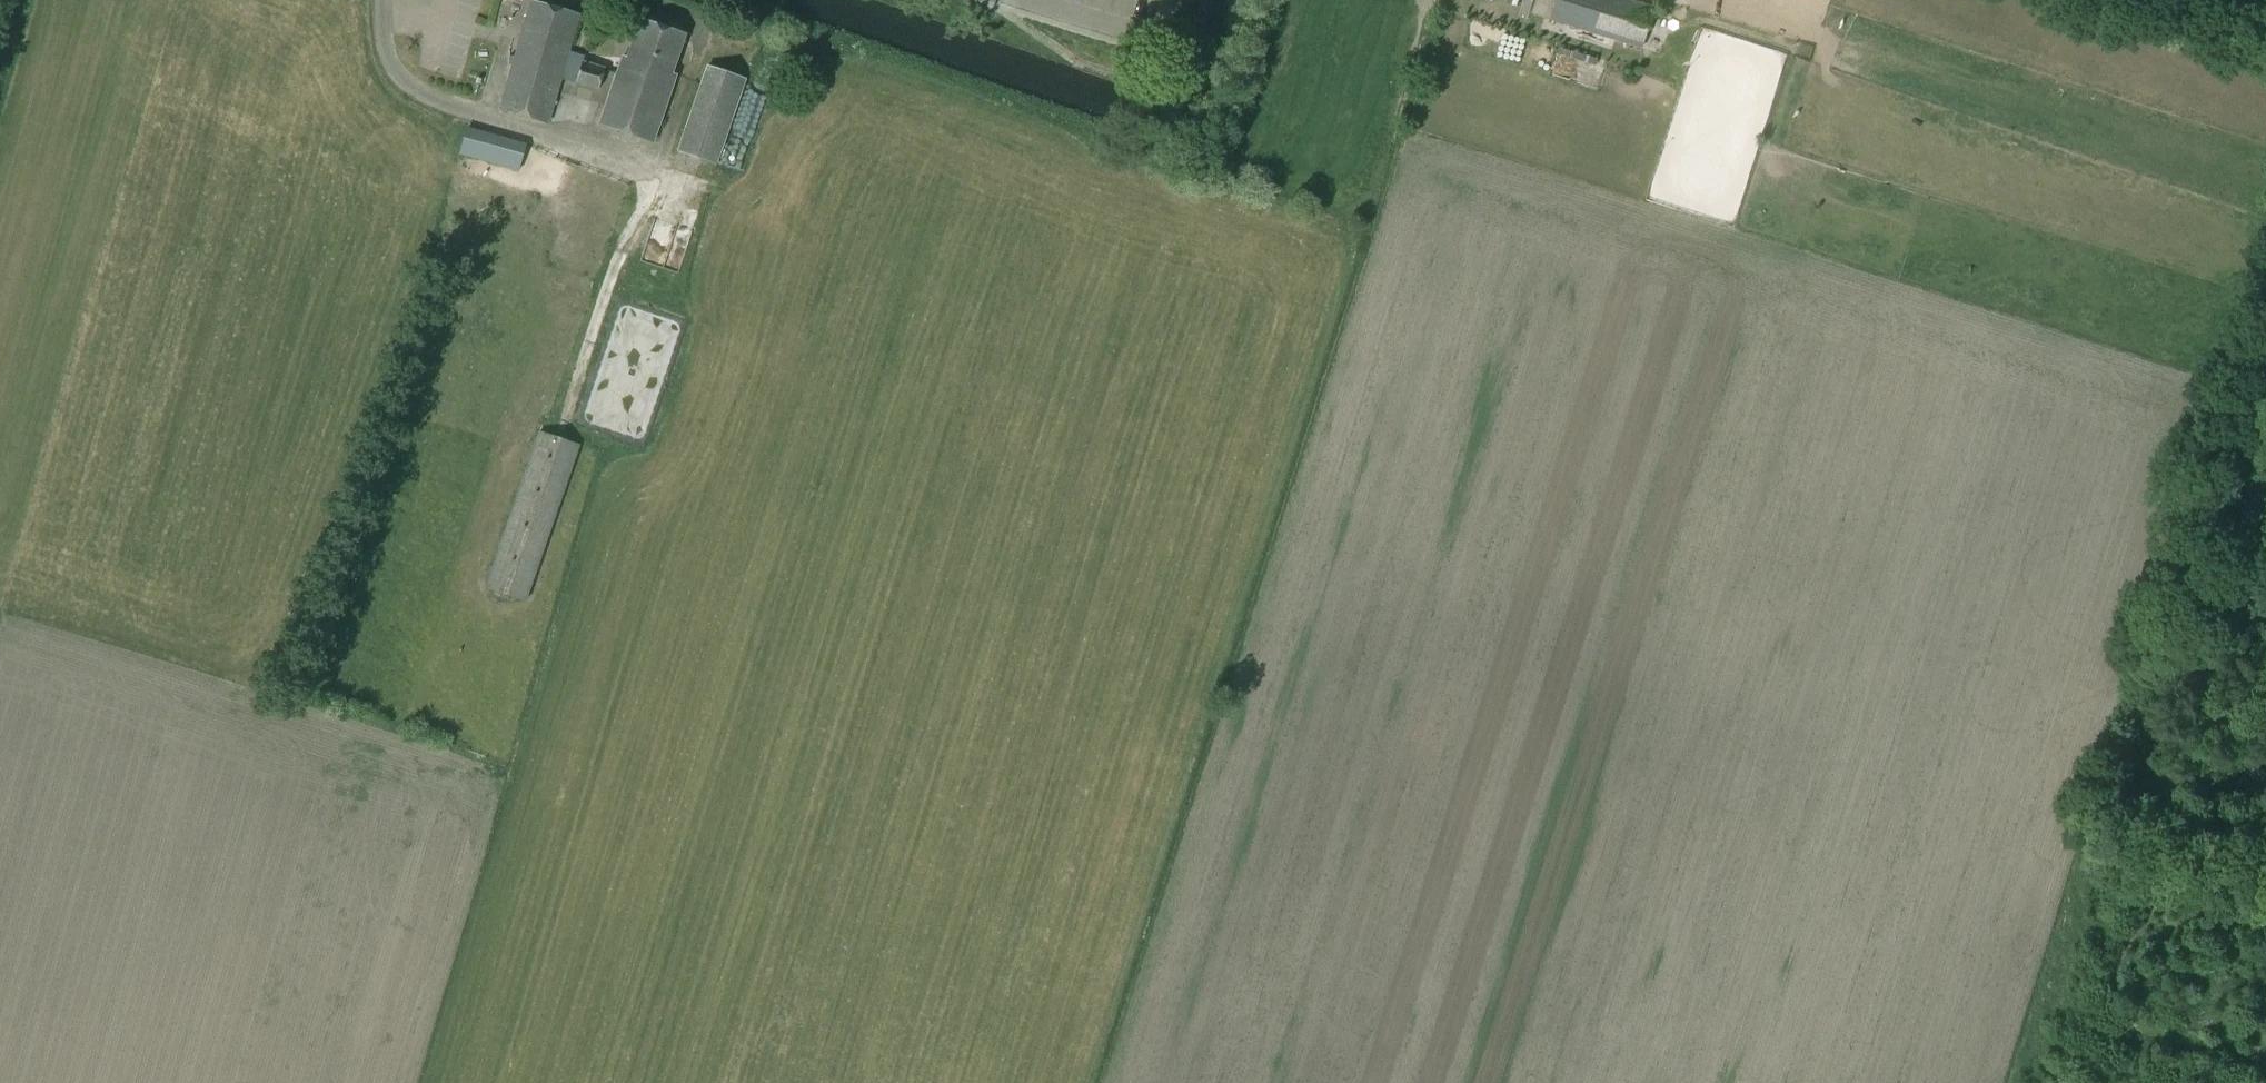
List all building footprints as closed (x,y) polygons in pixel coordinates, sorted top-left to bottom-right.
[(1654,8),(1629,0),(1556,0),(1550,20),(1642,48),(1654,8)] [(598,89),(604,69),(582,62),(584,56),(568,52),(578,15),(531,2),(500,109),(547,122),(560,78),(598,89)] [(672,75),(686,36),(640,20),(642,14),(632,12),(628,26),(637,29),(626,59),(623,57),(600,123),(619,130),(653,141),(676,76),(672,75)] [(716,163),(745,80),(708,67),(679,151),(716,163)] [(466,130),(460,154),(497,164),(502,143),(503,140),(466,130)] [(525,601),(580,444),(541,431),(486,587),(525,601)]
